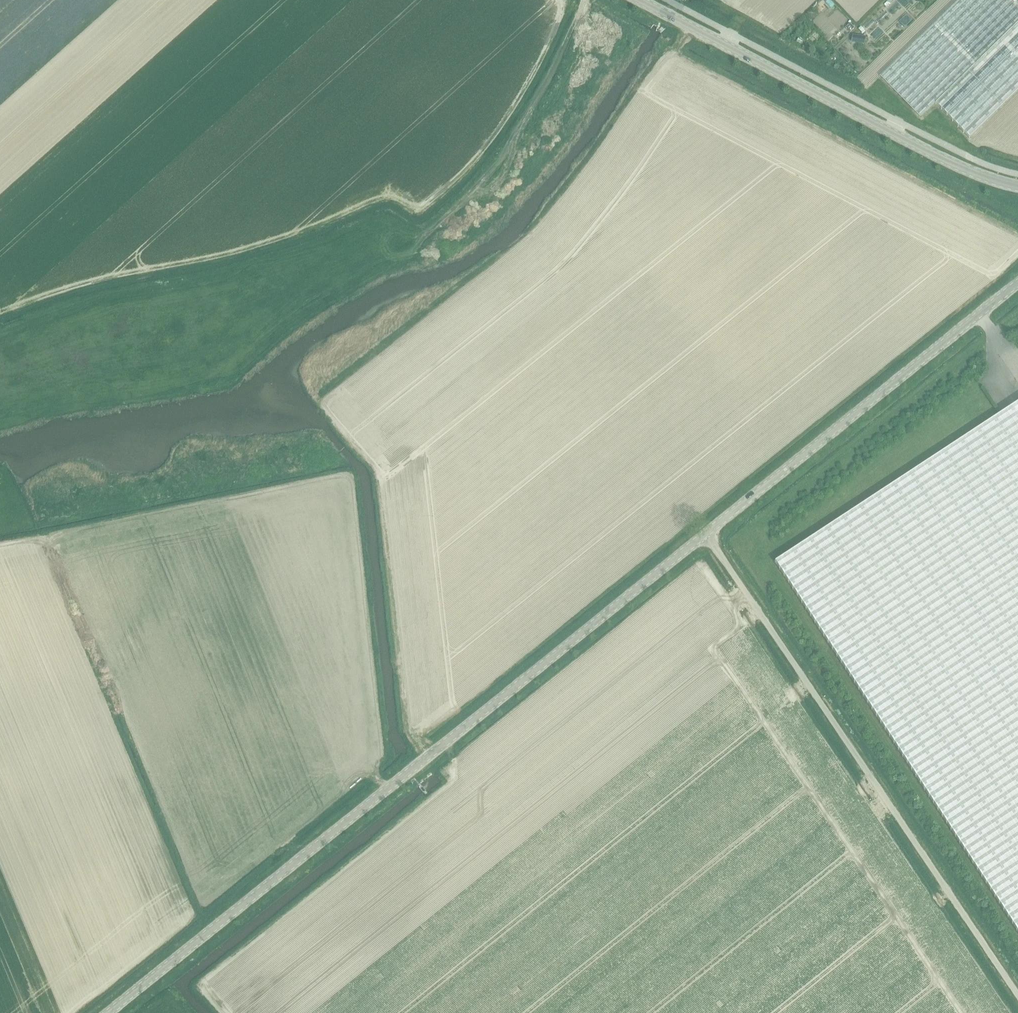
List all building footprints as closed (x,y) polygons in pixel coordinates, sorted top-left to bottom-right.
[(881,76),(921,117),(936,103),(970,138),(1017,91),(1017,0),(958,0),(881,76)] [(776,561),(1017,931),(1017,402),(776,561)]
